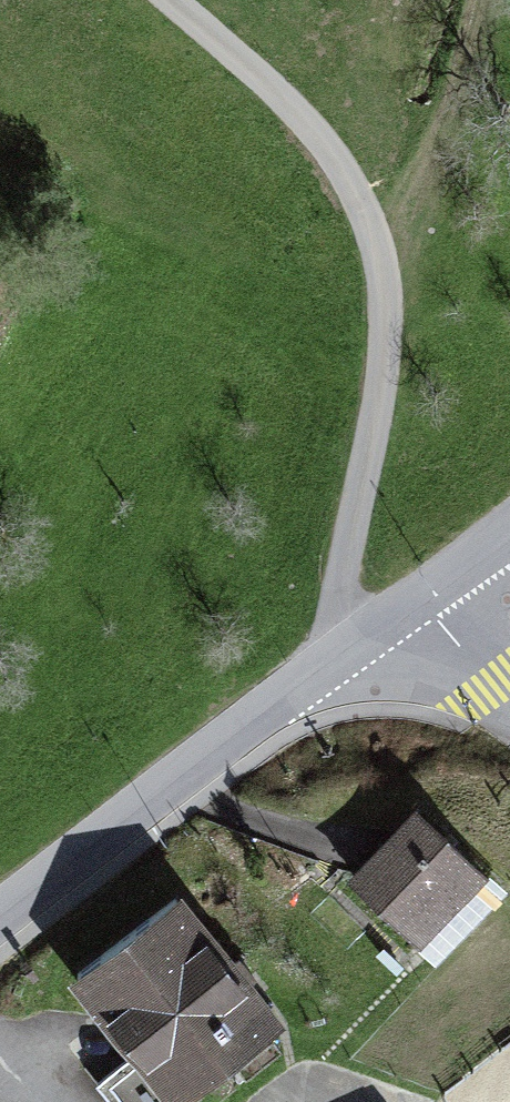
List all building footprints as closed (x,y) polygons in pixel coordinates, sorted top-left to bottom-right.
[(423,812),(361,875),(435,946),(496,883),(423,812)] [(70,990),(154,1101),(198,1101),(284,1038),(184,904),(70,990)]
